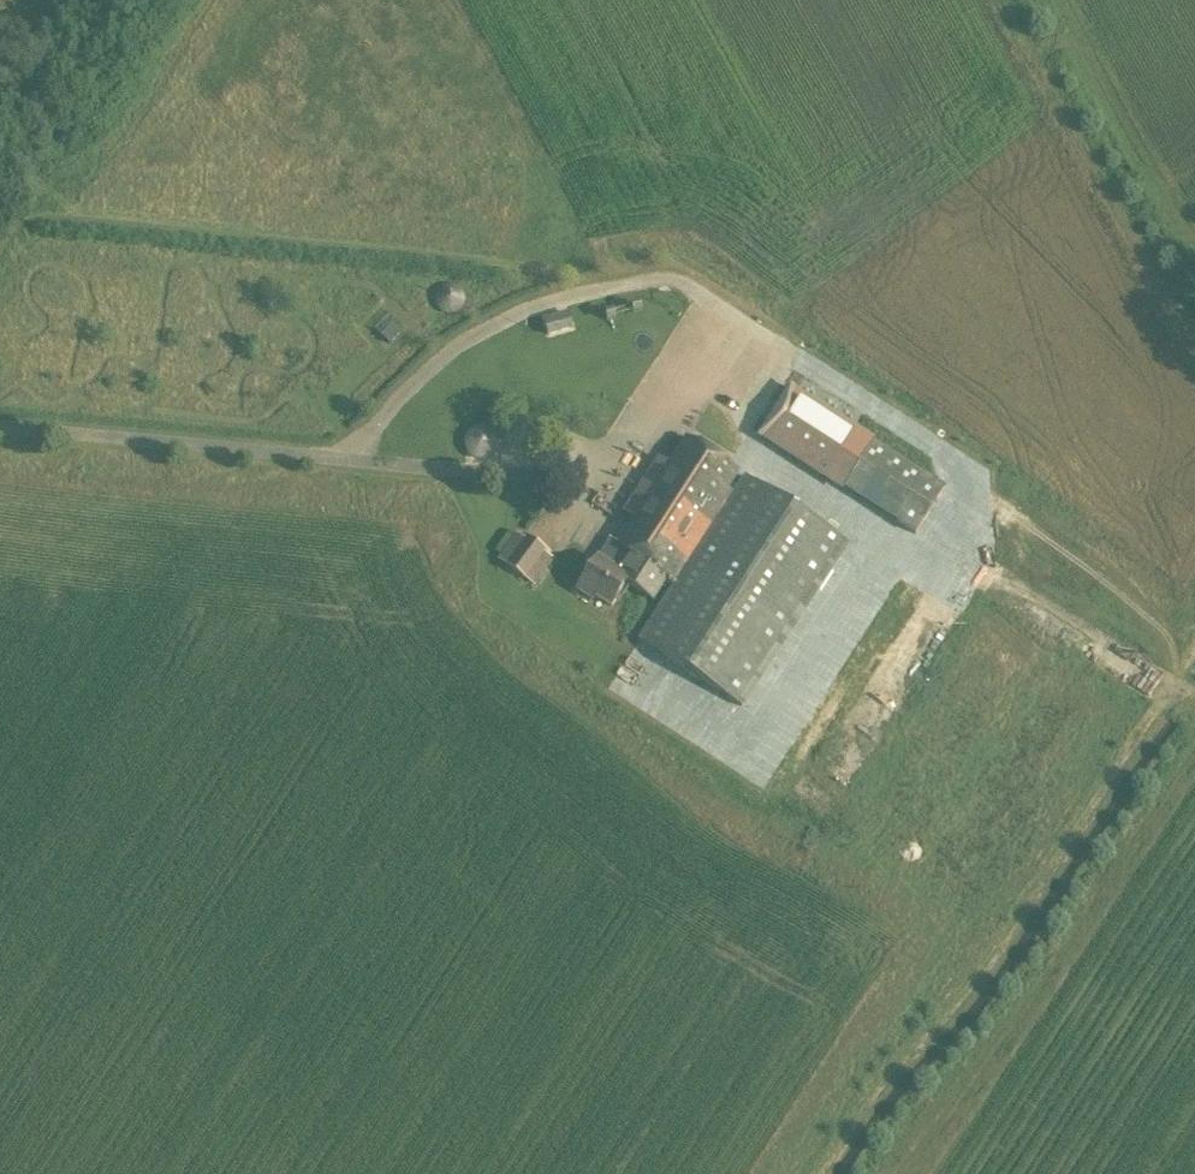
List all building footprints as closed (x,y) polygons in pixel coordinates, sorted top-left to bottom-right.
[(381,335),(389,344),(402,332),(393,323),(381,335)] [(757,436),(842,491),(875,440),(790,385),(757,436)] [(497,437),(496,431),(492,426),(487,422),(482,421),(476,421),(470,424),(466,429),(464,435),(465,442),(468,447),(473,451),(479,453),(486,452),(490,449),(495,445),(497,437)] [(733,493),(728,490),(740,472),(689,438),(613,552),(605,547),(578,588),(595,599),(597,595),(614,606),(629,583),(653,598),(666,578),(675,584),(639,638),(741,705),(848,543),(745,475),(733,493)] [(926,476),(896,523),(915,536),(946,489),(926,476)] [(528,582),(550,554),(525,536),(504,564),(528,582)]
